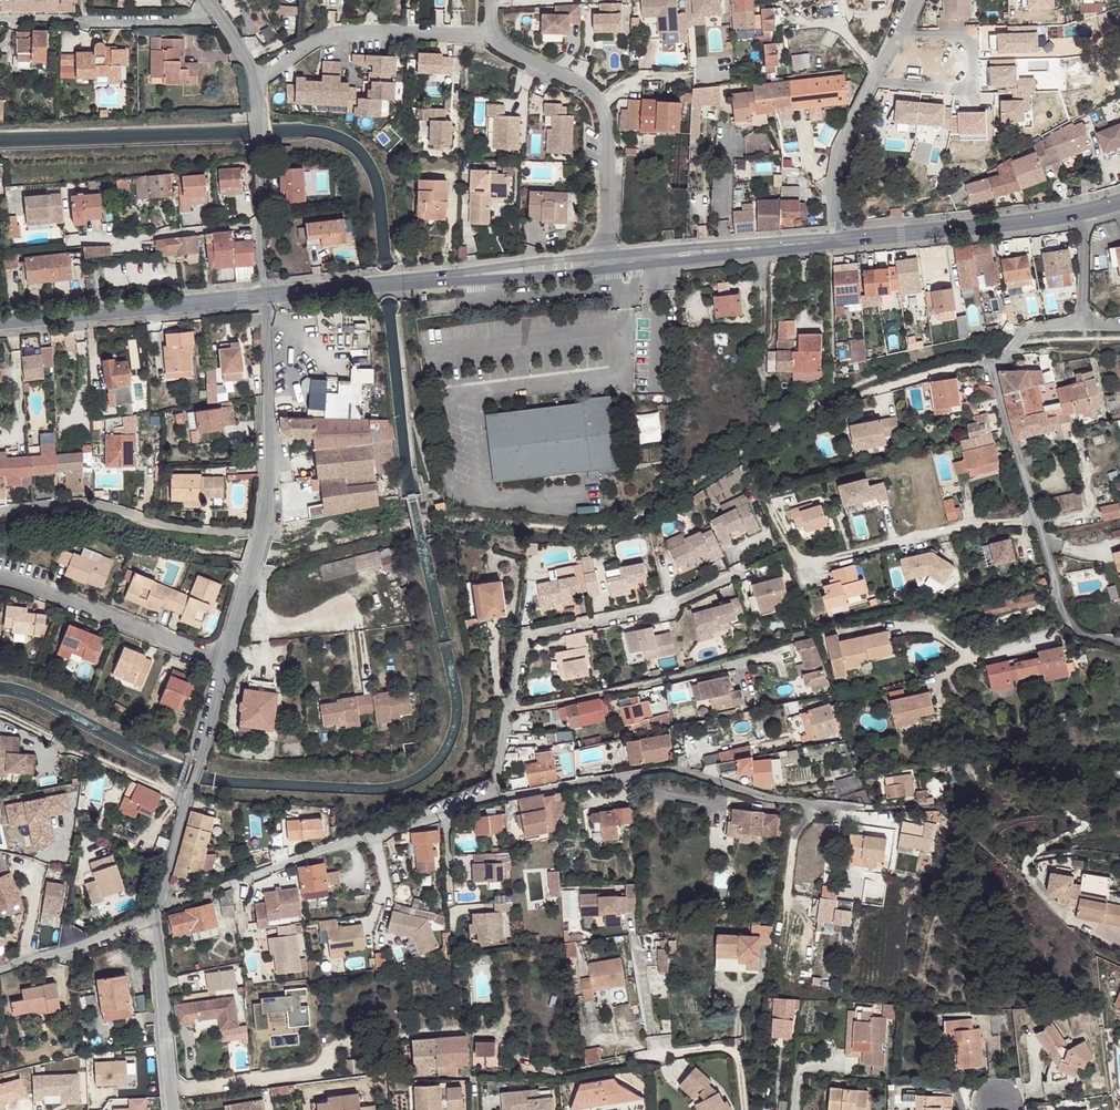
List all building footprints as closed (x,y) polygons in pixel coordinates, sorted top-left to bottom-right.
[(1,9),(12,9),(12,0),(2,0),(1,9)] [(12,9),(75,10),(75,0),(12,0),(12,9)] [(643,18),(658,17),(658,21),(663,21),(664,33),(678,32),(679,42),(687,42),(686,26),(686,13),(678,14),(677,0),(641,0),(643,18)] [(693,0),(685,0),(686,13),(686,26),(706,24),(705,15),(694,16),(693,0)] [(720,0),(693,0),(694,16),(705,15),(721,14),(720,0)] [(754,10),(756,10),(755,0),(732,0),(734,28),(740,28),(740,30),(755,28),(754,10)] [(939,28),(959,27),(959,19),(971,18),(971,0),(944,0),(944,18),(941,18),(938,18),(939,28)] [(621,3),(601,4),(601,15),(594,15),(594,32),(622,31),(621,3)] [(1103,12),(1103,3),(1080,3),(1081,12),(1103,12)] [(581,4),(555,6),(556,15),(543,15),(543,33),(569,33),(569,23),(569,19),(573,19),(573,23),(581,24),(581,4)] [(277,16),(298,16),(298,7),(277,7),(277,16)] [(773,8),(762,9),(764,38),(771,38),(770,31),(775,31),(773,8)] [(1036,16),(1036,25),(1064,24),(1064,16),(1036,16)] [(631,30),(639,30),(639,17),(632,17),(631,30)] [(18,31),(17,61),(47,62),(47,31),(18,31)] [(151,37),(151,77),(163,76),(163,83),(198,83),(198,76),(188,76),(188,69),(180,69),(180,62),(184,62),(184,39),(161,39),(161,37),(151,37)] [(771,38),(764,38),(767,72),(775,72),(774,66),(778,66),(776,43),(771,44),(771,38)] [(76,53),(76,55),(76,76),(76,77),(95,77),(95,75),(120,75),(120,65),(126,65),(126,49),(116,49),(111,49),(111,51),(105,51),(105,46),(103,44),(100,42),(98,43),(95,45),(94,46),(94,48),(94,53),(76,53)] [(442,54),(418,53),(417,72),(452,74),(453,58),(442,57),(442,54)] [(373,64),(373,73),(390,74),(395,74),(395,56),(353,54),(353,63),(373,64)] [(801,54),(791,55),(793,69),(803,68),(801,54)] [(76,55),(60,55),(59,76),(76,76),(76,55)] [(321,82),(313,82),(312,104),(329,105),(331,62),(322,61),(321,82)] [(193,62),(184,62),(180,62),(180,69),(188,69),(188,76),(198,76),(198,66),(194,66),(193,62)] [(341,62),(331,62),(329,105),(347,106),(348,87),(348,83),(339,83),(341,62)] [(373,73),(369,73),(368,82),(372,82),(371,89),(368,89),(367,98),(380,99),(393,100),(394,82),(389,82),(390,74),(373,73)] [(120,75),(95,75),(95,77),(95,83),(120,83),(120,75)] [(844,75),(803,80),(806,108),(809,107),(811,120),(822,119),(820,106),(848,103),(846,92),(853,91),(851,80),(845,81),(844,75)] [(295,85),(286,84),(287,102),(312,104),(313,82),(305,81),(305,78),(296,77),(295,85)] [(793,109),(794,109),(790,81),(783,82),(783,78),(778,79),(779,83),(772,84),(775,111),(779,111),(780,121),(794,119),(793,109)] [(806,108),(803,80),(790,81),(794,109),(806,108)] [(775,111),(772,84),(754,86),(754,91),(732,94),(735,117),(731,117),(732,122),(736,121),(736,127),(768,123),(767,112),(775,111)] [(719,104),(721,86),(693,88),(693,94),(692,105),(702,105),(719,104)] [(356,88),(348,87),(347,106),(346,112),(354,113),(354,115),(379,117),(380,99),(367,98),(358,98),(358,101),(355,101),(356,88)] [(1054,89),(1027,103),(1043,133),(1069,119),(1054,89)] [(679,102),(660,101),(659,132),(674,133),(691,134),(692,105),(693,94),(679,93),(679,102)] [(631,111),(622,111),(621,129),(659,132),(660,101),(631,100),(631,111)] [(868,111),(872,113),(877,103),(871,104),(868,111)] [(562,104),(545,104),(545,115),(553,115),(553,129),(552,135),(548,134),(548,153),(572,154),(573,116),(566,116),(566,107),(562,107),(562,104)] [(504,106),(487,105),(487,115),(494,115),(493,148),(518,150),(520,117),(504,116),(504,106)] [(700,140),(702,105),(692,105),(691,134),(691,140),(700,140)] [(444,109),(424,108),(424,117),(424,120),(430,120),(429,143),(434,144),(450,144),(451,121),(444,121),(445,109),(444,109)] [(1051,136),(1060,160),(1092,147),(1083,123),(1073,127),(1072,124),(1051,136)] [(1107,158),(1119,153),(1119,124),(1097,133),(1107,158)] [(691,140),(691,134),(674,133),(671,189),(689,189),(691,148),(691,140)] [(1036,152),(1045,176),(1063,168),(1060,160),(1051,136),(1033,145),(1036,152)] [(691,140),(691,148),(699,148),(700,140),(691,140)] [(1012,161),(1022,189),(1046,180),(1045,176),(1036,152),(1013,161),(1012,161)] [(998,169),(1006,194),(1022,189),(1012,161),(1013,161),(1012,158),(997,166),(998,169)] [(280,169),(281,192),(282,192),(287,192),(287,202),(305,201),(303,170),(313,170),(313,165),(304,165),(304,168),(280,169)] [(583,166),(573,165),(572,178),(582,178),(583,166)] [(782,167),(782,175),(795,176),(795,175),(796,168),(791,167),(782,167)] [(219,169),(220,188),(226,188),(234,187),(242,186),(241,173),(242,173),(243,173),(244,173),(245,172),(246,170),(245,168),(244,168),(243,168),(241,168),(219,169)] [(965,185),(971,204),(1006,194),(998,169),(987,172),(989,178),(986,179),(984,175),(980,176),(981,180),(965,185)] [(490,171),(472,170),(470,224),(489,225),(490,210),(490,198),(491,192),(497,192),(508,193),(509,175),(503,174),(496,174),(490,174),(490,171)] [(147,176),(134,177),(136,200),(179,195),(179,193),(179,188),(172,188),(171,181),(178,180),(178,177),(178,173),(147,176)] [(178,177),(181,212),(191,211),(190,205),(208,203),(205,174),(178,177)] [(127,178),(110,179),(111,185),(116,185),(116,188),(127,187),(127,178)] [(446,180),(429,179),(430,219),(446,219),(446,208),(447,208),(447,190),(446,190),(446,180)] [(950,192),(955,202),(966,196),(965,191),(962,186),(950,192)] [(234,187),(226,188),(227,194),(227,196),(235,195),(235,194),(234,187)] [(800,188),(782,187),(781,199),(781,224),(801,224),(802,223),(801,221),(799,220),(799,219),(799,204),(800,188)] [(568,219),(569,193),(531,192),(530,218),(542,218),(568,219)] [(61,194),(24,196),(26,219),(62,217),(61,194)] [(78,196),(71,197),(73,224),(85,223),(85,219),(102,217),(100,194),(83,196),(78,196)] [(499,198),(490,198),(490,210),(494,210),(497,208),(499,202),(499,198)] [(781,199),(758,200),(758,232),(780,230),(781,224),(781,199)] [(743,211),(734,211),(735,234),(756,232),(753,204),(742,205),(743,211)] [(15,216),(7,216),(7,225),(16,225),(15,216)] [(568,223),(568,219),(542,218),(542,222),(554,223),(557,229),(565,229),(568,223)] [(306,227),(307,238),(307,239),(320,238),(321,245),(347,243),(344,219),(305,223),(306,227)] [(16,225),(7,225),(8,238),(19,237),(19,225),(16,225)] [(307,238),(306,227),(298,228),(299,239),(307,238)] [(241,234),(241,242),(252,241),(251,230),(240,231),(241,234)] [(232,231),(212,233),(215,268),(235,266),(253,265),(254,265),(252,241),(241,242),(241,234),(234,234),(235,242),(232,242),(232,231)] [(208,268),(215,268),(212,233),(205,234),(206,243),(209,264),(208,264),(208,268)] [(156,240),(157,247),(161,247),(167,252),(176,250),(177,255),(198,253),(197,244),(201,243),(200,235),(196,235),(156,240)] [(307,239),(307,238),(308,246),(321,245),(320,238),(307,239)] [(1059,251),(1058,240),(1042,242),(1043,254),(1059,251)] [(971,246),(976,273),(984,272),(986,286),(1000,284),(996,262),(992,263),(989,243),(971,246)] [(954,248),(961,288),(973,286),(975,296),(979,296),(976,273),(971,246),(954,248)] [(81,252),(82,259),(109,257),(109,247),(81,247),(81,252)] [(157,251),(157,254),(161,257),(177,255),(176,250),(167,252),(161,247),(157,247),(157,251)] [(1119,275),(1119,247),(1115,248),(1110,249),(1113,266),(1118,265),(1119,275)] [(1072,285),(1072,273),(1068,250),(1059,251),(1043,254),(1049,289),(1072,285)] [(25,259),(27,283),(73,278),(72,267),(83,265),(82,259),(81,252),(70,253),(25,259)] [(9,255),(0,257),(2,271),(20,269),(17,254),(9,255)] [(1033,284),(1028,254),(1018,256),(1012,257),(1002,259),(1008,289),(1033,284)] [(899,285),(900,295),(922,292),(917,259),(895,262),(896,268),(899,285)] [(253,265),(235,266),(236,280),(254,278),(253,265)] [(861,295),(858,265),(834,267),(835,273),(834,273),(835,304),(861,302),(861,295)] [(899,285),(896,268),(864,271),(866,294),(866,295),(891,293),(890,286),(899,285)] [(85,278),(87,290),(95,290),(94,277),(85,278)] [(728,281),(714,284),(715,292),(729,289),(728,281)] [(955,310),(952,288),(925,292),(928,314),(936,313),(955,310)] [(892,305),(891,293),(866,295),(866,294),(861,295),(861,302),(862,307),(892,305)] [(716,299),(717,317),(742,315),(740,294),(730,295),(730,298),(716,299)] [(1005,306),(1009,324),(1016,322),(1012,304),(1005,306)] [(957,317),(955,310),(936,313),(937,322),(957,319),(957,317)] [(260,312),(249,313),(249,328),(261,326),(260,312)] [(995,323),(993,312),(985,314),(987,324),(995,323)] [(957,319),(960,340),(969,338),(966,315),(957,317),(957,319)] [(787,322),(786,339),(795,339),(795,321),(787,320),(787,322)] [(786,339),(787,322),(779,321),(778,340),(786,340),(786,339)] [(164,346),(167,373),(191,370),(190,354),(192,354),(191,345),(194,345),(193,330),(166,333),(167,345),(164,346)] [(261,332),(253,333),(254,345),(261,344),(261,332)] [(793,341),(778,341),(778,351),(768,351),(768,371),(793,372),(793,382),(821,382),(822,334),(799,334),(799,351),(793,351),(793,341)] [(909,344),(908,344),(909,350),(917,349),(916,342),(915,336),(908,337),(909,344)] [(852,340),(854,362),(866,360),(864,339),(852,340)] [(53,367),(53,348),(41,349),(42,355),(22,357),(25,381),(44,379),(43,368),(53,367)] [(242,371),(240,348),(231,349),(220,350),(223,372),(241,371),(242,371)] [(102,361),(106,388),(108,388),(109,393),(113,393),(116,405),(133,403),(130,385),(131,385),(127,361),(114,363),(114,359),(102,361)] [(999,372),(1005,394),(1030,390),(1026,370),(1024,359),(1014,360),(1015,371),(999,372)] [(207,397),(217,396),(215,367),(205,367),(207,397)] [(1053,368),(1043,371),(1044,382),(1040,383),(1042,389),(1041,391),(1046,409),(1061,405),(1057,389),(1053,368)] [(167,373),(167,379),(192,376),(191,370),(167,373)] [(1026,370),(1030,390),(1042,389),(1040,383),(1044,382),(1043,371),(1043,370),(1026,370)] [(241,371),(223,372),(224,380),(242,379),(241,371)] [(1070,386),(1076,412),(1082,411),(1084,417),(1092,415),(1090,409),(1101,407),(1096,379),(1095,379),(1093,371),(1075,375),(1078,384),(1070,386)] [(930,382),(935,415),(953,412),(952,406),(961,404),(958,378),(930,382)] [(339,395),(340,395),(339,418),(360,419),(361,381),(340,380),(339,395)] [(992,385),(981,388),(983,399),(995,395),(992,385)] [(1070,386),(1057,389),(1061,405),(1046,409),(1035,412),(1038,421),(1057,417),(1076,412),(1070,386)] [(1015,400),(1020,415),(1035,412),(1046,409),(1041,391),(1042,389),(1030,390),(1005,394),(1007,402),(1015,400)] [(107,394),(109,407),(116,405),(113,393),(109,393),(107,394)] [(766,398),(773,409),(781,405),(774,393),(766,398)] [(308,408),(308,418),(339,418),(340,395),(339,395),(326,394),(325,408),(308,408)] [(1105,396),(1106,405),(1117,403),(1115,394),(1105,396)] [(857,401),(859,409),(868,407),(866,399),(857,401)] [(619,467),(611,400),(486,415),(495,482),(588,471),(590,481),(600,480),(599,469),(619,467)] [(1007,402),(1016,439),(1026,436),(1020,415),(1015,400),(1007,402)] [(196,411),(199,432),(223,429),(223,425),(235,424),(233,406),(232,402),(221,404),(221,408),(196,411)] [(637,413),(639,442),(662,440),(659,411),(637,413)] [(1035,412),(1020,415),(1026,436),(1043,432),(1057,428),(1060,427),(1057,417),(1038,421),(1035,412)] [(968,424),(970,439),(991,433),(988,413),(973,416),(974,422),(968,424)] [(105,419),(106,467),(121,467),(121,461),(136,461),(135,433),(115,434),(115,427),(123,426),(122,417),(105,419)] [(314,439),(315,449),(318,479),(311,480),(312,491),(321,489),(323,503),(308,507),(310,518),(380,507),(378,499),(377,492),(376,485),(375,472),(383,471),(384,471),(391,470),(397,470),(394,439),(391,420),(373,419),(360,419),(339,418),(308,418),(280,417),(281,431),(288,437),(314,438),(314,439)] [(886,419),(889,436),(899,434),(896,417),(886,419)] [(850,426),(855,450),(887,445),(885,436),(882,420),(850,426)] [(969,472),(970,476),(999,469),(993,445),(1005,442),(1002,427),(998,428),(998,431),(991,433),(970,439),(961,441),(965,460),(954,463),(957,475),(969,472)] [(1060,427),(1057,428),(1058,432),(1057,432),(1060,447),(1065,446),(1060,427)] [(41,455),(56,454),(55,442),(54,432),(39,433),(41,455)] [(855,450),(856,457),(888,450),(887,445),(855,450)] [(647,460),(661,459),(660,447),(647,448),(647,460)] [(1028,448),(1022,450),(1026,466),(1037,463),(1033,449),(1029,450),(1028,448)] [(57,454),(58,472),(65,471),(67,492),(83,490),(83,486),(83,478),(83,472),(92,472),(92,452),(57,454)] [(29,456),(31,475),(58,472),(57,454),(56,454),(41,455),(29,456)] [(5,486),(21,484),(21,487),(32,485),(31,475),(29,456),(7,458),(0,459),(0,476),(4,475),(5,486)] [(391,470),(384,471),(385,483),(393,483),(391,470)] [(383,471),(375,472),(376,485),(382,484),(384,484),(383,471)] [(171,475),(171,499),(182,499),(202,499),(202,498),(202,477),(202,475),(171,475)] [(213,477),(202,477),(202,498),(213,498),(213,494),(213,477)] [(224,477),(213,477),(213,494),(224,494),(224,477)] [(888,500),(884,483),(869,486),(867,479),(839,486),(845,507),(873,499),(873,497),(878,496),(878,498),(879,502),(888,500)] [(1083,507),(1080,492),(1053,498),(1057,513),(1083,507)] [(711,520),(722,544),(732,539),(730,534),(740,530),(739,527),(744,525),(747,530),(749,535),(761,529),(743,495),(720,506),(724,514),(711,520)] [(954,496),(942,499),(948,521),(960,517),(954,496)] [(805,526),(807,533),(828,526),(821,505),(811,508),(810,504),(786,512),(789,521),(794,519),(797,529),(805,526)] [(1103,519),(1119,516),(1119,512),(1118,504),(1101,507),(1103,519)] [(744,525),(739,527),(740,530),(741,533),(747,530),(744,525)] [(670,551),(678,567),(688,563),(686,560),(699,554),(700,557),(710,552),(715,561),(725,556),(712,529),(703,534),(701,532),(685,539),(687,543),(670,551)] [(1111,532),(1113,539),(1119,537),(1119,530),(1111,532)] [(665,541),(670,551),(687,543),(685,539),(682,533),(665,541)] [(1015,560),(1011,539),(990,544),(995,565),(1015,560)] [(397,546),(394,547),(400,570),(403,569),(397,546)] [(394,547),(379,551),(383,566),(384,572),(395,569),(396,571),(400,570),(394,547)] [(73,554),(64,550),(59,562),(68,566),(73,554)] [(383,566),(379,551),(319,566),(323,581),(383,566)] [(932,552),(901,559),(906,580),(928,575),(943,584),(954,567),(932,552)] [(68,566),(64,575),(86,584),(87,582),(89,577),(105,584),(114,561),(101,556),(100,558),(98,563),(91,560),(74,553),(73,554),(68,566)] [(688,563),(689,566),(701,560),(699,554),(686,560),(688,563)] [(588,591),(589,597),(600,595),(592,556),(581,558),(582,560),(588,591)] [(541,591),(539,592),(542,607),(556,604),(555,600),(562,599),(563,603),(573,601),(572,594),(588,591),(582,560),(576,561),(577,565),(549,571),(551,582),(540,584),(541,591)] [(607,580),(611,598),(631,594),(630,589),(629,583),(637,581),(647,579),(644,563),(620,568),(621,577),(607,580)] [(823,596),(827,610),(847,604),(845,597),(867,591),(864,579),(859,580),(854,564),(833,570),(833,572),(836,583),(831,585),(824,587),(826,595),(823,596)] [(190,596),(155,582),(155,580),(135,572),(127,592),(146,600),(144,606),(159,612),(161,606),(182,614),(202,623),(209,607),(212,600),(215,601),(222,584),(198,575),(190,596)] [(233,583),(239,575),(234,572),(229,580),(233,583)] [(105,584),(89,577),(87,582),(103,589),(105,584)] [(756,596),(759,610),(774,606),(790,602),(783,577),(753,585),(756,596)] [(473,585),(478,618),(505,615),(500,582),(473,585)] [(467,620),(468,626),(476,625),(475,619),(478,618),(473,585),(473,583),(466,583),(471,619),(467,620)] [(127,592),(124,598),(144,606),(146,600),(127,592)] [(413,594),(406,596),(408,602),(415,600),(413,594)] [(749,598),(754,617),(776,611),(774,606),(759,610),(756,596),(749,598)] [(695,622),(699,636),(712,633),(711,629),(720,627),(721,630),(731,627),(729,621),(736,619),(736,616),(744,613),(740,600),(731,602),(732,605),(725,607),(725,604),(696,612),(699,621),(695,622)] [(827,610),(828,615),(849,609),(847,604),(827,610)] [(6,605),(4,627),(12,628),(12,633),(40,637),(40,636),(41,630),(44,630),(47,631),(47,624),(46,624),(47,615),(27,612),(23,612),(24,607),(6,605)] [(180,620),(200,629),(202,623),(182,614),(180,620)] [(69,624),(59,647),(60,648),(72,653),(94,662),(104,638),(69,624)] [(645,651),(647,660),(676,654),(671,633),(661,635),(662,640),(656,642),(654,636),(652,627),(626,633),(630,654),(645,651)] [(804,631),(790,634),(792,641),(805,637),(804,631)] [(562,651),(567,680),(589,676),(586,659),(589,658),(584,632),(564,636),(566,644),(575,642),(576,649),(567,650),(562,651)] [(827,638),(836,678),(847,675),(846,670),(861,666),(860,662),(860,659),(868,658),(868,660),(893,655),(888,632),(840,642),(838,635),(827,638)] [(699,636),(701,641),(713,637),(712,633),(699,636)] [(811,685),(813,692),(829,688),(813,638),(796,642),(798,651),(801,650),(807,674),(804,675),(804,677),(803,677),(805,684),(806,684),(807,686),(811,685)] [(566,644),(567,650),(576,649),(575,642),(566,644)] [(115,669),(124,673),(122,678),(142,686),(153,661),(145,658),(146,655),(124,646),(115,669)] [(987,666),(991,687),(1013,682),(1013,680),(1043,673),(1045,681),(1069,676),(1063,646),(1038,651),(1040,657),(1015,662),(1015,659),(1009,661),(1009,662),(987,666)] [(70,660),(72,653),(60,648),(57,655),(70,660)] [(556,653),(561,681),(567,680),(562,651),(556,653)] [(115,669),(113,675),(122,678),(124,673),(115,669)] [(173,669),(160,700),(181,709),(183,704),(186,695),(189,697),(194,684),(184,680),(180,678),(182,673),(173,669)] [(659,670),(650,672),(652,678),(661,676),(659,670)] [(710,698),(713,710),(744,704),(742,691),(733,693),(731,693),(729,689),(732,688),(730,677),(699,683),(702,700),(710,698)] [(251,682),(250,689),(272,692),(273,685),(251,682)] [(1014,687),(1013,682),(991,687),(992,692),(1014,687)] [(653,688),(656,704),(667,701),(664,686),(653,688)] [(250,689),(245,689),(240,725),(252,727),(272,729),(277,693),(272,692),(250,689)] [(899,727),(901,737),(924,732),(921,722),(915,724),(915,721),(914,717),(920,715),(934,712),(930,692),(906,698),(904,690),(888,693),(896,728),(899,727)] [(320,704),(323,726),(335,724),(345,723),(360,721),(359,715),(375,713),(376,718),(391,716),(400,715),(412,713),(409,692),(392,694),(388,695),(387,692),(341,698),(342,701),(337,702),(320,704)] [(633,724),(635,734),(670,725),(669,715),(652,719),(648,702),(640,704),(638,697),(631,698),(632,706),(621,708),(625,726),(633,724)] [(620,701),(621,708),(632,706),(631,698),(620,701)] [(569,719),(571,728),(605,721),(604,717),(600,701),(600,699),(560,708),(563,720),(569,719)] [(160,700),(159,703),(179,712),(181,709),(160,700)] [(600,701),(604,717),(608,716),(605,700),(600,701)] [(807,735),(808,740),(843,730),(836,704),(801,714),(807,735)] [(376,718),(376,724),(391,722),(391,719),(391,716),(376,718)] [(921,722),(924,732),(932,730),(930,719),(921,721),(921,722)] [(613,731),(615,738),(622,737),(620,729),(613,731)] [(524,753),(531,789),(558,783),(553,757),(557,756),(557,754),(574,750),(572,731),(556,732),(558,745),(553,745),(553,748),(537,751),(537,747),(519,747),(519,753),(524,753)] [(216,733),(211,753),(219,755),(224,735),(216,733)] [(672,747),(670,734),(627,742),(631,765),(669,758),(667,748),(672,747)] [(6,776),(7,771),(34,773),(35,754),(18,752),(12,752),(12,746),(19,746),(20,737),(0,735),(0,776),(6,776)] [(584,740),(586,747),(602,743),(600,737),(584,740)] [(704,757),(705,766),(719,764),(751,758),(750,748),(704,757)] [(491,770),(493,758),(487,757),(484,769),(491,770)] [(753,775),(754,784),(783,782),(781,759),(754,762),(753,758),(751,758),(719,764),(720,773),(739,770),(739,774),(749,773),(749,776),(753,775)] [(904,784),(906,797),(913,796),(911,775),(885,778),(886,786),(904,784)] [(859,804),(871,805),(866,790),(862,791),(858,776),(836,782),(841,798),(856,793),(859,804)] [(131,798),(137,784),(132,781),(125,795),(131,798)] [(125,795),(119,810),(136,817),(139,810),(152,816),(161,795),(137,784),(131,798),(125,795)] [(886,786),(888,799),(906,797),(904,784),(886,786)] [(915,800),(916,806),(933,804),(932,797),(928,798),(927,790),(916,792),(918,799),(915,800)] [(507,803),(506,801),(505,801),(506,813),(507,821),(522,818),(525,835),(538,833),(537,828),(550,826),(551,831),(557,829),(556,814),(555,793),(555,792),(518,798),(519,801),(507,803)] [(32,822),(36,845),(54,842),(49,814),(69,810),(65,793),(6,805),(8,817),(19,815),(21,824),(29,822),(32,822)] [(555,793),(556,814),(568,814),(567,801),(561,801),(561,793),(555,793)] [(594,812),(592,815),(593,820),(594,821),(595,821),(595,828),(600,827),(603,827),(603,830),(604,839),(620,838),(618,824),(634,823),(633,808),(629,809),(629,807),(615,809),(615,810),(594,812)] [(501,823),(507,823),(507,821),(506,813),(495,814),(494,808),(486,808),(487,815),(473,816),(475,834),(502,832),(501,823)] [(734,808),(733,814),(732,826),(728,826),(727,835),(740,836),(740,833),(761,835),(776,837),(778,815),(763,814),(763,812),(734,808)] [(191,810),(183,840),(206,846),(214,817),(191,810)] [(19,815),(8,817),(10,826),(21,824),(19,815)] [(289,839),(323,836),(322,818),(287,821),(289,839)] [(925,826),(903,821),(901,832),(929,838),(928,840),(934,841),(937,824),(926,822),(925,826)] [(438,829),(411,832),(412,844),(415,843),(416,853),(418,871),(434,870),(433,856),(437,856),(437,849),(432,849),(432,841),(440,841),(438,829)] [(761,835),(740,833),(740,836),(739,842),(760,844),(761,835)] [(887,839),(851,834),(848,856),(850,856),(849,860),(852,861),(853,857),(878,860),(884,861),(887,839)] [(206,846),(183,840),(173,874),(177,875),(185,877),(187,869),(199,872),(211,873),(215,857),(205,855),(207,847),(206,846)] [(270,850),(272,865),(289,858),(288,846),(270,850)] [(24,909),(0,851),(0,917),(1,918),(24,909)] [(502,876),(502,861),(510,861),(509,851),(495,852),(495,862),(476,862),(473,863),(473,881),(503,880),(502,876)] [(475,853),(476,862),(495,862),(495,852),(475,853)] [(102,895),(124,889),(113,854),(90,862),(96,879),(85,882),(92,903),(103,899),(102,895)] [(950,857),(938,855),(937,860),(940,860),(939,864),(946,866),(947,861),(949,861),(950,857)] [(853,857),(852,861),(852,864),(877,867),(878,860),(853,857)] [(299,867),(303,891),(317,889),(327,887),(326,884),(339,882),(337,871),(325,873),(323,863),(299,867)] [(559,871),(550,871),(551,896),(560,896),(559,871)] [(1048,891),(1051,896),(1058,898),(1069,899),(1068,905),(1078,907),(1081,894),(1082,890),(1081,890),(1081,885),(1073,883),(1074,877),(1051,873),(1048,891)] [(1083,874),(1081,885),(1109,889),(1111,878),(1083,874)] [(464,877),(454,878),(454,887),(463,887),(464,877)] [(47,881),(38,937),(49,935),(49,938),(57,939),(65,884),(47,881)] [(628,902),(636,902),(635,884),(627,884),(627,893),(627,896),(623,896),(609,896),(609,894),(581,895),(582,909),(601,909),(601,904),(606,904),(606,915),(606,923),(622,923),(622,912),(628,912),(628,902)] [(235,915),(231,888),(223,891),(224,894),(220,895),(223,916),(235,915)] [(276,891),(264,893),(265,902),(254,903),(258,928),(269,927),(268,919),(301,914),(297,888),(281,890),(276,891)] [(855,888),(852,902),(854,902),(854,903),(863,904),(866,889),(855,888)] [(317,889),(303,891),(304,899),(318,897),(317,889)] [(1078,907),(1076,917),(1114,925),(1118,906),(1107,904),(1094,901),(1095,897),(1081,894),(1078,907)] [(843,900),(822,897),(817,930),(821,931),(822,921),(836,924),(837,917),(841,918),(843,900)] [(852,902),(843,900),(841,918),(837,917),(836,924),(844,925),(845,919),(852,920),(854,903),(854,902),(852,902)] [(472,913),(473,923),(477,923),(478,933),(478,941),(503,940),(501,911),(513,911),(512,902),(494,903),(495,912),(472,913)] [(628,912),(636,911),(636,902),(628,902),(628,912)] [(187,911),(169,916),(174,933),(192,929),(192,931),(216,925),(211,903),(187,909),(187,911)] [(396,903),(392,910),(399,912),(401,905),(396,903)] [(601,909),(582,909),(582,915),(606,915),(606,904),(601,904),(601,909)] [(401,905),(399,912),(392,910),(387,930),(410,935),(412,936),(413,938),(420,954),(438,946),(427,920),(435,921),(436,914),(401,905)] [(436,914),(435,921),(445,925),(444,916),(436,914)] [(337,918),(319,920),(320,929),(327,928),(330,952),(344,950),(366,948),(363,924),(338,927),(337,918)] [(294,923),(278,926),(279,935),(272,936),(274,953),(277,973),(301,970),(299,958),(296,934),(295,925),(294,923)] [(473,923),(469,924),(470,933),(478,933),(477,923),(473,923)] [(216,925),(192,931),(195,939),(218,934),(216,925)] [(752,935),(718,934),(716,970),(746,971),(747,969),(758,970),(759,943),(771,944),(773,926),(753,925),(752,935)] [(576,941),(566,943),(568,957),(578,955),(576,941)] [(435,952),(436,961),(447,959),(447,956),(446,948),(444,948),(440,951),(435,952)] [(524,948),(513,950),(514,959),(525,957),(524,948)] [(659,968),(668,968),(667,948),(661,949),(659,949),(659,968)] [(542,949),(528,951),(529,959),(543,957),(542,949)] [(596,999),(594,990),(594,988),(608,985),(609,988),(626,985),(621,958),(588,964),(591,978),(581,979),(585,1000),(596,999)] [(314,960),(308,961),(310,978),(316,977),(315,973),(314,960)] [(205,973),(208,991),(235,987),(232,969),(205,973)] [(131,1015),(126,975),(97,978),(103,1020),(131,1015)] [(61,1009),(56,983),(22,989),(24,999),(12,1002),(14,1014),(32,1010),(32,1007),(47,1004),(49,1012),(61,1009)] [(261,1002),(252,1003),(255,1030),(268,1028),(267,1011),(266,1009),(270,1009),(270,1011),(283,1010),(283,1007),(286,1007),(287,1010),(288,1027),(310,1024),(308,1004),(300,1005),(299,994),(307,994),(306,987),(284,989),(285,995),(260,997),(261,1002)] [(234,997),(183,1003),(186,1024),(195,1023),(193,1012),(197,1011),(198,1019),(219,1017),(220,1028),(238,1026),(234,997)] [(800,999),(775,997),(773,1029),(792,1030),(794,1008),(799,1009),(800,999)] [(174,1004),(177,1025),(186,1024),(183,1003),(174,1004)] [(884,1004),(883,1017),(894,1018),(895,1005),(884,1004)] [(866,1050),(866,1064),(875,1064),(884,1064),(885,1053),(882,1053),(882,1043),(885,1043),(886,1017),(872,1016),(872,1012),(869,1011),(869,1007),(858,1006),(857,1006),(857,1007),(856,1010),(855,1010),(853,1049),(866,1050)] [(866,1064),(866,1050),(853,1049),(855,1010),(848,1010),(846,1056),(860,1057),(859,1063),(866,1064)] [(1006,1015),(991,1016),(991,1019),(993,1033),(1008,1031),(1006,1015)] [(946,1030),(946,1042),(957,1042),(958,1055),(959,1068),(983,1066),(980,1028),(973,1029),(972,1018),(945,1020),(946,1030)] [(1036,1033),(1053,1058),(1059,1055),(1061,1058),(1059,1066),(1057,1069),(1067,1073),(1078,1077),(1080,1065),(1094,1058),(1085,1040),(1070,1048),(1052,1022),(1045,1028),(1046,1029),(1036,1033)] [(792,1030),(773,1029),(772,1035),(792,1037),(792,1030)] [(946,1030),(940,1030),(941,1045),(952,1044),(953,1055),(958,1055),(957,1042),(946,1042),(946,1030)] [(425,1039),(412,1040),(414,1074),(435,1072),(435,1065),(437,1065),(438,1074),(446,1073),(445,1065),(468,1063),(466,1036),(438,1038),(437,1037),(435,1037),(435,1038),(434,1038),(434,1034),(425,1035),(425,1039)] [(496,1041),(477,1041),(477,1055),(486,1055),(486,1068),(507,1068),(507,1054),(496,1055),(496,1041)] [(601,1047),(584,1050),(587,1063),(601,1061),(600,1055),(602,1052),(601,1047)] [(1059,1066),(1053,1058),(1049,1063),(1046,1069),(1045,1076),(1045,1082),(1043,1082),(1045,1095),(1069,1091),(1067,1073),(1057,1069),(1059,1066)] [(126,1060),(94,1061),(95,1084),(127,1083),(126,1060)] [(361,1060),(345,1061),(346,1072),(362,1071),(361,1060)] [(457,1064),(445,1065),(446,1073),(458,1072),(457,1064)] [(884,1064),(875,1064),(874,1072),(884,1073),(884,1064)] [(682,1082),(698,1097),(700,1094),(706,1099),(701,1101),(706,1109),(732,1109),(727,1101),(724,1102),(719,1092),(716,1093),(708,1086),(710,1084),(712,1081),(696,1067),(682,1082)] [(78,1073),(32,1075),(33,1099),(44,1098),(43,1093),(61,1093),(65,1093),(65,1102),(79,1101),(78,1073)] [(581,1083),(573,1103),(588,1101),(589,1106),(597,1105),(596,1099),(607,1098),(605,1100),(609,1103),(609,1104),(618,1096),(634,1094),(642,1098),(644,1097),(619,1083),(614,1078),(581,1083)] [(682,1082),(680,1085),(695,1099),(698,1097),(682,1082)] [(710,1084),(708,1086),(716,1093),(719,1092),(710,1084)] [(270,1087),(271,1095),(289,1093),(288,1085),(270,1087)] [(415,1087),(417,1109),(449,1109),(463,1108),(462,1087),(439,1088),(439,1086),(415,1087)] [(831,1088),(829,1109),(866,1109),(868,1091),(831,1088)] [(540,1098),(540,1091),(540,1089),(502,1092),(504,1109),(554,1109),(553,1097),(552,1097),(540,1098)] [(540,1091),(540,1098),(552,1097),(551,1090),(540,1091)] [(317,1102),(318,1109),(355,1109),(354,1107),(360,1106),(358,1093),(327,1097),(328,1101),(317,1102)] [(618,1096),(609,1104),(642,1098),(634,1094),(618,1096)] [(916,1105),(916,1109),(952,1109),(952,1096),(917,1094),(916,1105)] [(128,1097),(129,1107),(112,1108),(112,1109),(149,1109),(148,1106),(145,1107),(145,1097),(128,1097)] [(263,1099),(224,1106),(225,1109),(265,1109),(263,1099)] [(588,1101),(573,1103),(571,1109),(589,1106),(588,1101)] [(695,1104),(699,1109),(706,1109),(701,1101),(695,1104)] [(780,1101),(779,1109),(789,1109),(790,1102),(780,1101)]
